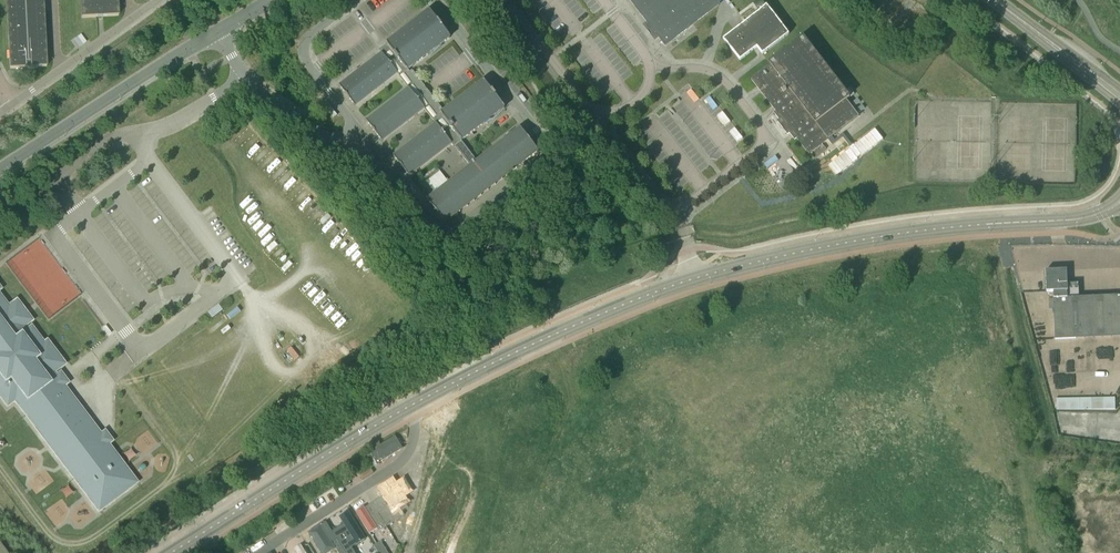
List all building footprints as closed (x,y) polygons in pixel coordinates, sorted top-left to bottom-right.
[(10,69),(25,68),(31,68),(47,67),(45,11),(44,0),(6,0),(10,69)] [(82,18),(97,17),(103,17),(119,16),(118,0),(81,0),(82,18)] [(665,46),(693,25),(719,5),(715,0),(629,0),(665,46)] [(745,21),(745,22),(734,30),(723,39),(740,61),(754,51),(757,48),(762,55),(789,35),(766,5),(745,21)] [(446,224),(540,152),(521,128),(478,160),(464,141),(506,109),(484,81),(445,111),(413,68),(452,39),(430,10),(387,43),(388,44),(379,51),(382,53),(340,85),(356,107),(399,75),(409,88),(367,121),(383,142),(425,110),(436,124),(393,156),(410,177),(411,177),(452,145),(454,147),(455,146),(471,167),(430,198),(427,200),(446,224)] [(844,91),(810,47),(803,38),(770,64),(770,65),(751,79),(756,86),(761,92),(772,106),(776,112),(774,113),(780,120),(778,122),(788,134),(789,133),(795,140),(796,138),(809,155),(858,117),(846,101),(849,98),(844,91)] [(1046,282),(1046,293),(1053,292),(1056,339),(1119,337),(1119,296),(1067,298),(1067,291),(1068,291),(1067,270),(1045,271),(1046,282)] [(7,405),(15,400),(99,511),(136,482),(56,376),(55,377),(49,370),(61,360),(51,346),(47,348),(31,327),(26,331),(0,296),(0,395),(7,405)] [(1098,357),(1099,370),(1110,369),(1110,357),(1098,357)] [(1056,399),(1056,410),(1115,409),(1115,397),(1056,399)] [(1059,412),(1059,432),(1081,433),(1081,427),(1095,427),(1095,420),(1107,420),(1107,413),(1059,412)] [(376,463),(376,462),(382,459),(383,461),(403,449),(396,437),(375,448),(377,451),(371,454),(376,463)] [(369,452),(363,456),(371,468),(377,464),(369,452)] [(371,469),(359,476),(362,481),(374,474),(371,469)] [(398,520),(412,510),(391,477),(377,485),(398,520)] [(369,503),(356,511),(374,539),(387,531),(369,503)] [(383,509),(392,524),(397,520),(388,506),(383,509)] [(386,527),(392,524),(383,509),(377,512),(386,527)] [(366,541),(348,512),(338,517),(356,548),(366,541)] [(307,535),(317,552),(333,552),(336,552),(324,525),(307,535)] [(336,538),(342,548),(348,544),(341,535),(336,538)] [(300,537),(284,546),(288,552),(309,552),(300,537)] [(331,541),(336,549),(337,551),(342,548),(336,538),(331,541)] [(382,541),(375,546),(377,549),(376,549),(378,552),(390,552),(382,541)]
